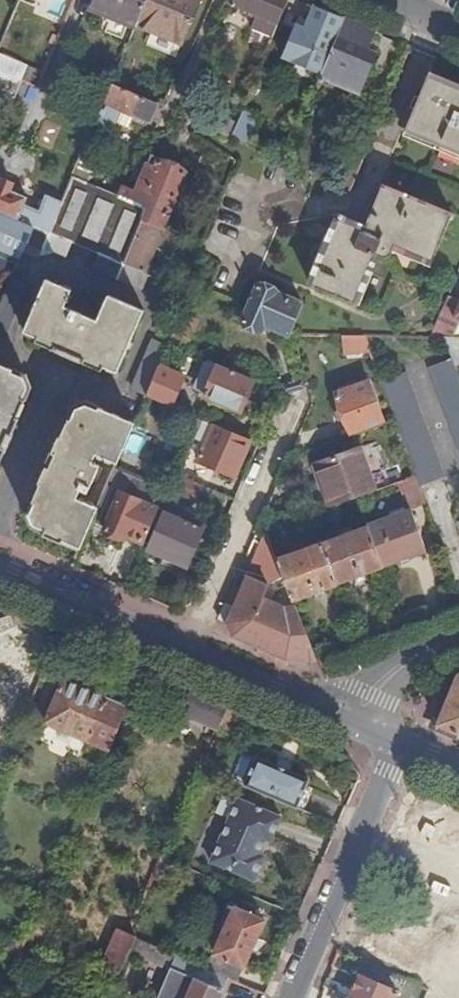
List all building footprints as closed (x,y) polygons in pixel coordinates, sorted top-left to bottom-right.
[(90,5),(137,24),(147,0),(92,0),(90,5)] [(137,24),(182,44),(201,0),(147,0),(137,24)] [(289,0),(229,0),(227,6),(237,9),(239,5),(249,9),(246,18),(249,20),(254,11),(259,13),(253,27),(274,36),(289,0)] [(301,42),(331,55),(347,19),(316,6),(301,42)] [(360,67),(376,31),(347,19),(331,55),(360,67)] [(23,79),(29,65),(0,53),(0,69),(23,79)] [(24,79),(23,79),(0,69),(0,91),(16,98),(24,79)] [(429,75),(406,130),(458,153),(458,88),(429,75)] [(151,120),(159,102),(114,82),(101,112),(98,121),(114,128),(120,115),(134,120),(137,114),(151,120)] [(95,127),(98,121),(101,112),(72,100),(65,114),(95,127)] [(234,135),(240,119),(211,106),(204,121),(209,123),(218,132),(228,139),(231,140),(234,135)] [(234,135),(247,141),(257,115),(244,108),(240,119),(234,135)] [(290,116),(296,119),(298,113),(293,111),(290,116)] [(293,125),(296,119),(290,116),(288,116),(286,122),(293,125)] [(288,137),(295,140),(300,128),(293,125),(288,137)] [(74,176),(89,182),(103,150),(88,144),(74,176)] [(355,180),(365,156),(349,150),(339,174),(355,180)] [(152,159),(143,155),(129,187),(138,191),(152,159)] [(138,191),(129,187),(126,186),(122,196),(150,207),(125,263),(148,273),(177,285),(185,289),(189,278),(168,269),(167,271),(149,263),(156,247),(164,250),(174,226),(166,223),(188,171),(162,160),(162,159),(154,156),(152,159),(138,191)] [(36,226),(25,250),(39,256),(44,246),(66,254),(72,242),(101,254),(96,267),(143,287),(148,273),(125,263),(150,207),(122,196),(89,182),(74,176),(64,202),(51,233),(36,226)] [(36,226),(51,233),(64,202),(47,195),(40,210),(25,204),(28,197),(0,185),(0,211),(36,226)] [(433,262),(453,214),(383,185),(365,229),(345,221),(347,217),(340,214),(311,285),(356,303),(376,255),(383,258),(387,257),(391,255),(395,247),(433,262)] [(19,262),(25,250),(36,226),(0,211),(0,254),(19,262)] [(68,301),(75,285),(50,275),(25,330),(39,337),(37,341),(56,349),(57,347),(85,359),(85,362),(103,369),(105,365),(118,371),(148,305),(112,290),(101,315),(68,301)] [(7,332),(27,284),(12,278),(2,303),(0,307),(0,329),(7,332)] [(266,325),(290,334),(304,302),(259,285),(243,322),(263,331),(266,325)] [(456,338),(458,330),(458,300),(449,296),(432,337),(447,337),(456,338)] [(347,353),(373,353),(367,336),(345,335),(347,353)] [(458,365),(458,338),(456,338),(447,337),(455,359),(457,365),(458,365)] [(133,387),(148,393),(159,365),(163,356),(168,346),(154,340),(133,387)] [(178,362),(184,348),(169,342),(168,346),(163,356),(178,362)] [(457,365),(455,359),(432,368),(458,440),(458,370),(457,365)] [(0,363),(0,465),(1,465),(21,419),(19,418),(26,400),(24,398),(29,387),(25,376),(14,371),(14,369),(0,363)] [(159,365),(148,393),(174,405),(186,377),(159,365)] [(241,410),(254,382),(217,366),(205,395),(241,410)] [(337,393),(351,434),(385,421),(370,382),(337,393)] [(45,531),(81,547),(92,522),(99,506),(78,497),(81,489),(89,492),(94,478),(98,479),(104,468),(99,466),(100,465),(93,461),(96,454),(117,463),(135,422),(101,407),(99,409),(87,404),(78,408),(73,419),(70,419),(63,436),(60,436),(40,482),(43,483),(34,501),(37,502),(31,513),(34,523),(47,529),(45,531)] [(204,420),(191,414),(187,425),(199,432),(204,420)] [(199,432),(210,436),(215,424),(204,420),(199,432)] [(235,476),(251,440),(215,424),(210,436),(199,460),(235,476)] [(318,462),(333,505),(358,496),(376,490),(361,447),(318,462)] [(181,475),(203,485),(209,473),(185,464),(181,475)] [(99,506),(92,522),(106,528),(106,530),(125,538),(126,535),(142,542),(158,507),(130,494),(137,477),(115,468),(99,506)] [(181,475),(174,489),(198,499),(203,485),(181,475)] [(413,505),(427,501),(422,485),(417,475),(401,481),(407,498),(411,497),(413,505)] [(130,494),(158,507),(165,489),(137,477),(130,494)] [(395,510),(398,516),(410,512),(408,506),(395,510)] [(398,516),(369,527),(383,565),(429,548),(414,510),(410,512),(398,516)] [(165,511),(148,548),(188,565),(205,528),(165,511)] [(369,527),(278,559),(287,581),(293,599),(384,566),(383,565),(369,527)] [(229,623),(233,635),(255,644),(286,658),(314,659),(317,658),(296,605),(287,609),(282,606),(283,604),(280,603),(280,600),(276,599),(275,603),(265,599),(269,586),(287,581),(278,559),(268,532),(235,610),(225,606),(220,619),(229,623)] [(0,640),(0,692),(18,700),(22,701),(38,666),(33,664),(43,643),(15,631),(13,633),(8,635),(4,633),(2,640),(0,640)] [(438,724),(458,733),(458,677),(438,724)] [(114,741),(128,706),(66,679),(47,722),(109,750),(114,741)] [(218,731),(220,727),(229,704),(193,688),(182,714),(218,731)] [(0,692),(0,706),(13,711),(18,700),(0,692)] [(234,732),(244,710),(229,704),(220,727),(234,732)] [(246,786),(297,808),(310,780),(258,758),(246,786)] [(212,864),(256,883),(266,859),(261,856),(268,840),(273,843),(284,819),(240,800),(212,864)] [(453,871),(454,872),(449,883),(458,888),(458,855),(453,871)] [(0,897),(0,914),(9,918),(13,909),(11,908),(13,903),(0,897)] [(229,979),(238,982),(265,921),(236,908),(209,969),(229,979)] [(138,930),(132,927),(129,934),(129,936),(135,937),(138,930)] [(102,992),(111,995),(136,938),(135,937),(129,936),(129,934),(120,929),(102,968),(111,972),(102,992)] [(18,959),(25,962),(29,954),(22,951),(18,959)] [(31,964),(33,961),(34,957),(29,954),(25,962),(31,964)] [(209,969),(201,966),(187,997),(220,997),(229,979),(209,969)] [(352,997),(394,997),(397,992),(361,976),(352,997)]
